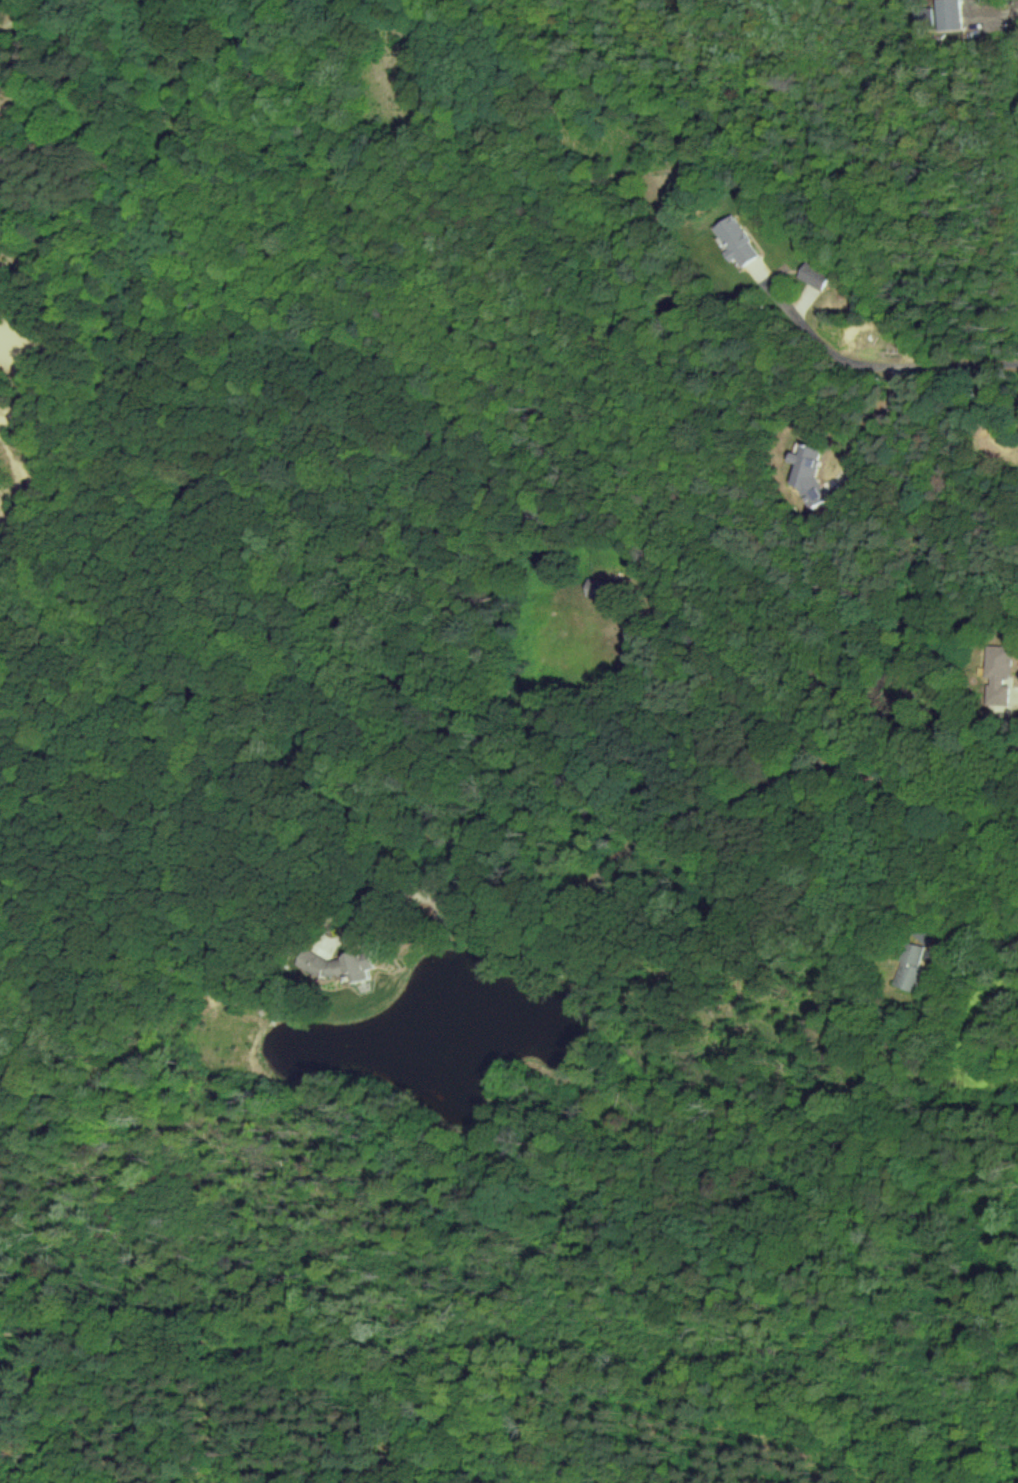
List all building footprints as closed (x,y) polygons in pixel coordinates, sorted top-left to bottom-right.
[(957,0),(936,0),(937,29),(958,28),(957,0)] [(731,262),(737,258),(743,267),(761,254),(734,214),(714,228),(729,249),(725,252),(731,262)] [(799,278),(824,289),(831,273),(806,262),(799,278)] [(826,449),(802,444),(800,453),(791,451),(788,461),(796,463),(791,484),(808,488),(805,502),(815,504),(826,449)] [(1008,705),(1009,686),(1002,685),(1003,678),(1010,678),(1011,646),(987,645),(986,678),(988,678),(987,705),(1008,705)] [(894,987),(915,992),(921,968),(918,968),(923,946),(905,942),(894,987)] [(299,964),(321,978),(349,972),(352,982),(368,979),(366,969),(374,968),(372,956),(364,957),(358,953),(328,960),(309,948),(299,964)]
